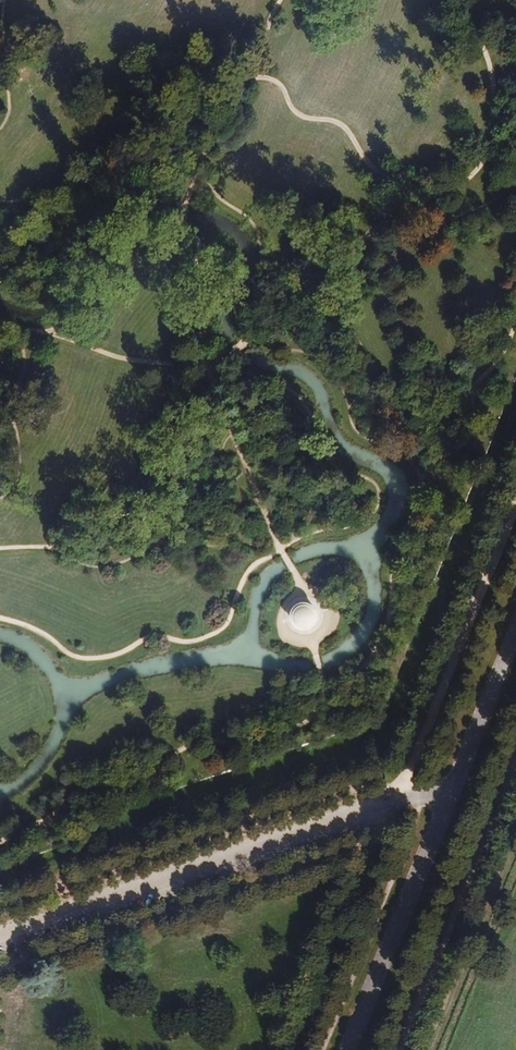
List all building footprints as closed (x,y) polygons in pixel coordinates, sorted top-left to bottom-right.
[(325,620),(325,616),(325,612),(324,608),(322,604),(320,601),(317,599),(313,597),(309,595),(305,595),(301,595),(297,596),(294,597),(290,599),(288,602),(285,606),(284,609),(283,613),(283,617),(284,621),(285,625),(287,628),(290,631),(293,634),(297,635),(301,636),(305,637),(309,636),(313,635),(316,633),(319,630),(322,627),(324,624),(325,620)]
